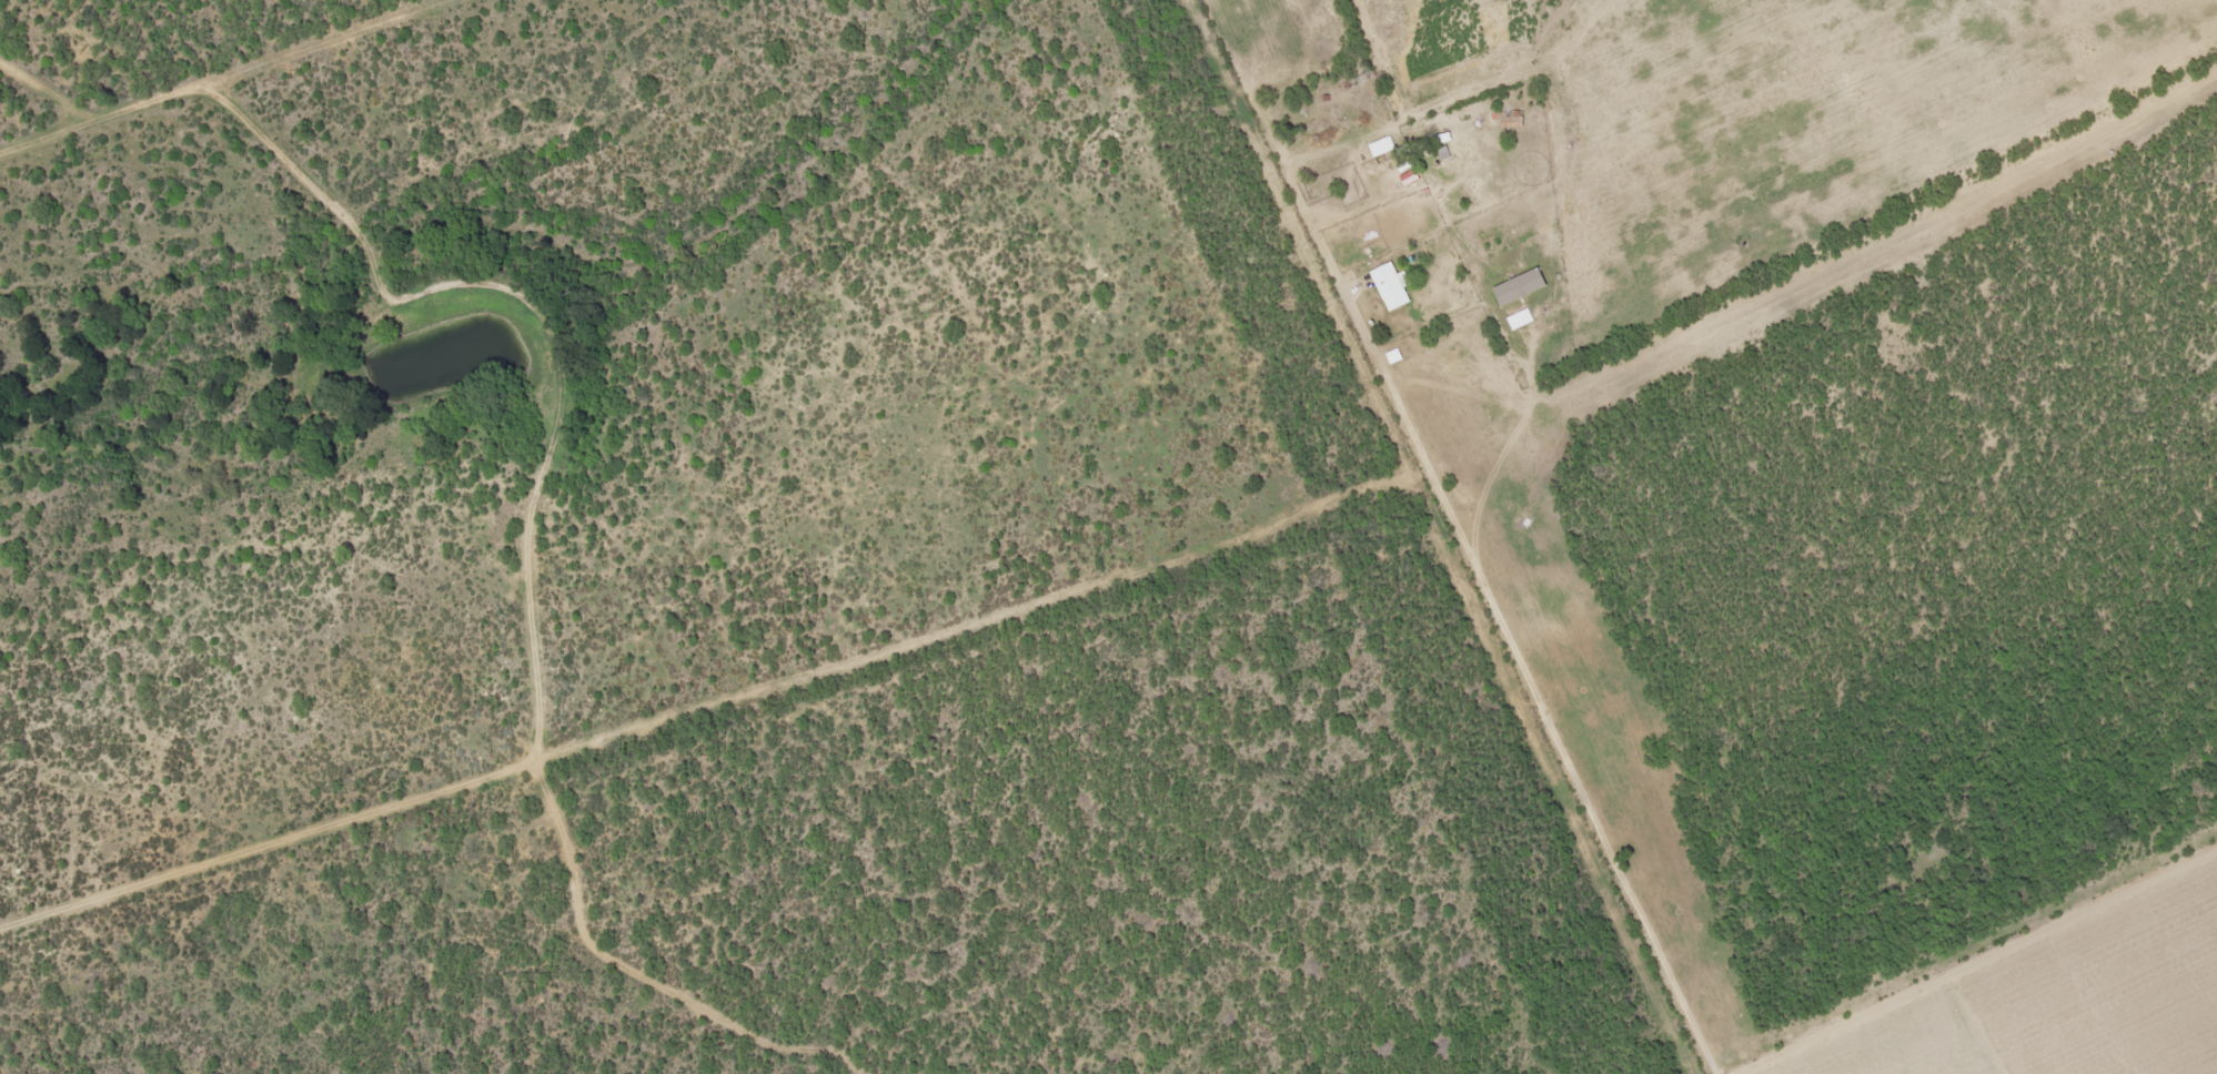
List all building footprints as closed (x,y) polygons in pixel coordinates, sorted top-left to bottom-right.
[(1411,302),(1391,262),(1369,274),(1389,313),(1411,302)]
